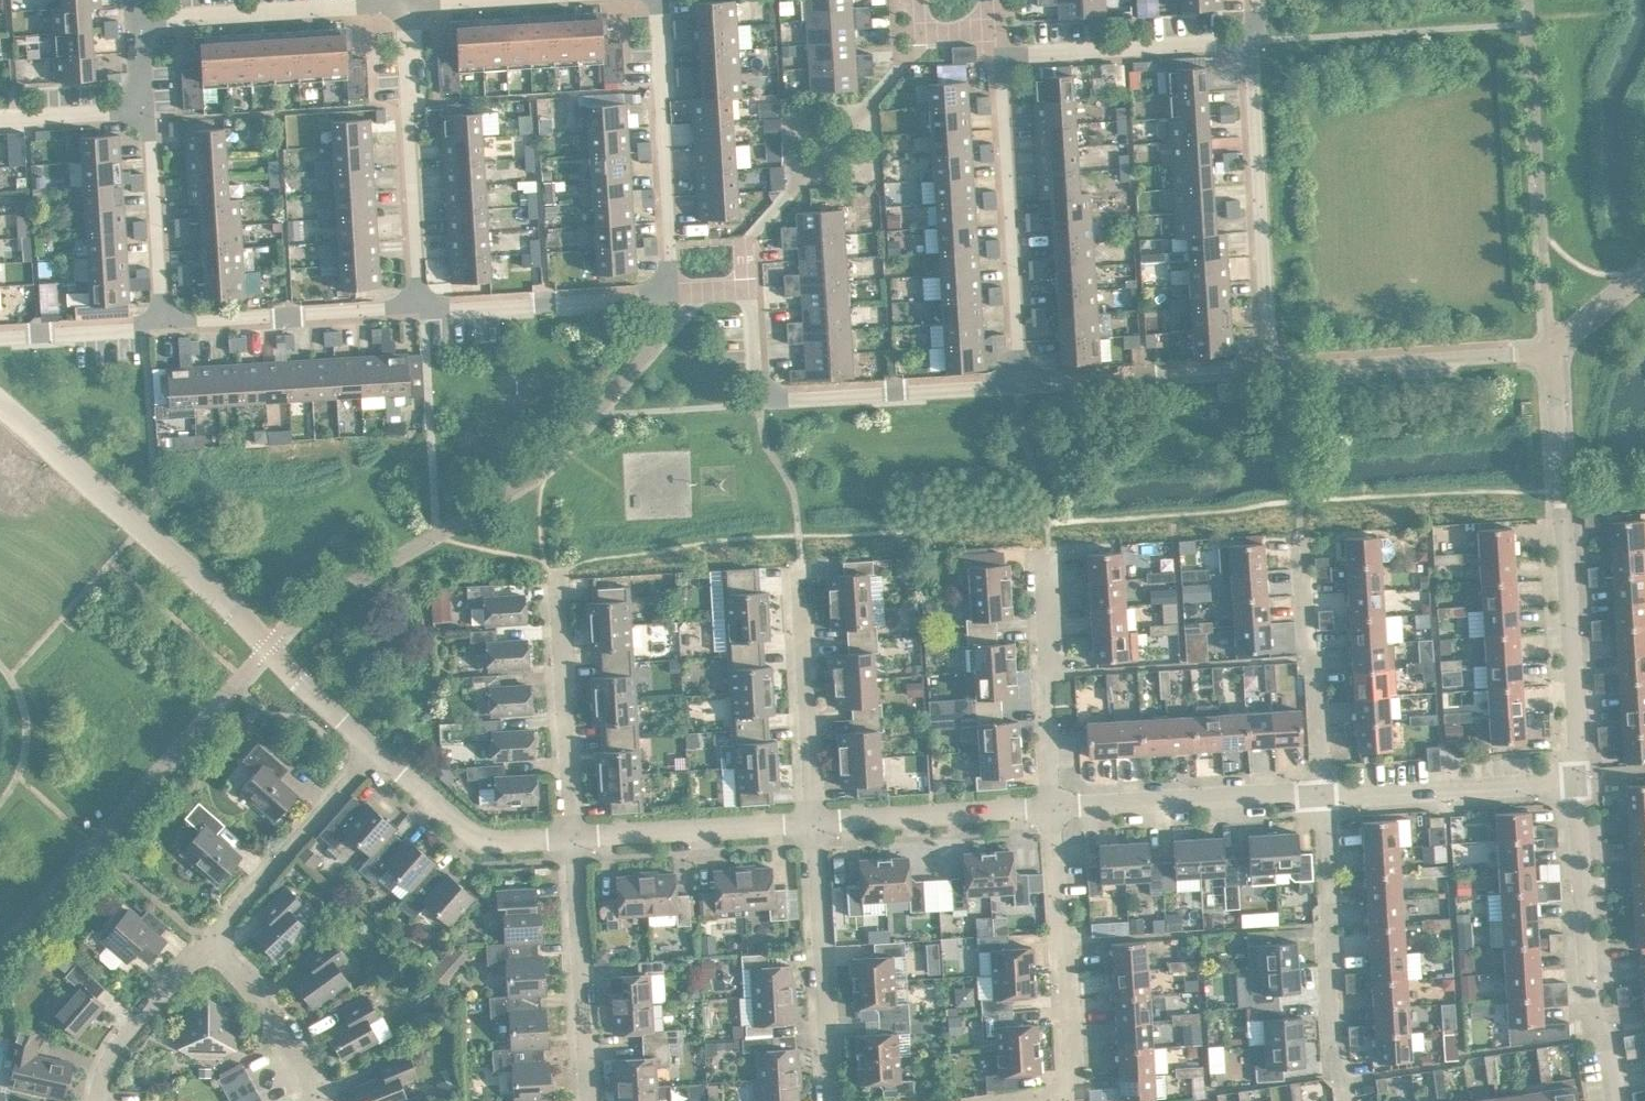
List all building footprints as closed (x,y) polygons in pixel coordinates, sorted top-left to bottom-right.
[(699,23),(738,20),(736,0),(697,0),(699,23)] [(781,11),(795,10),(794,0),(780,0),(781,11)] [(807,16),(870,12),(870,1),(853,2),(852,0),(806,0),(807,16)] [(1042,1),(1060,1),(1060,14),(1106,11),(1106,0),(1042,0),(1042,1)] [(52,3),(54,28),(92,26),(91,3),(91,2),(63,4),(63,2),(52,3)] [(807,16),(809,40),(855,37),(854,24),(871,23),(870,12),(807,16)] [(608,13),(529,17),(532,63),(604,58),(605,78),(625,77),(623,37),(609,38),(608,13)] [(105,16),(105,25),(119,24),(118,15),(105,16)] [(674,16),(675,24),(688,24),(688,15),(674,16)] [(532,63),(529,17),(450,22),(452,48),(438,48),(441,88),(461,87),(460,67),(532,63)] [(699,23),(700,47),(739,44),(738,20),(699,23)] [(119,24),(105,25),(106,34),(119,33),(119,24)] [(688,24),(675,24),(676,33),(689,32),(688,24)] [(54,28),(55,52),(94,49),(92,26),(54,28)] [(352,28),(273,33),(276,79),(348,74),(349,94),(370,92),(367,54),(353,54),(352,28)] [(276,79),(273,33),(194,38),(196,64),(182,64),(185,104),(205,103),(204,83),(276,79)] [(809,40),(810,63),(873,60),(873,49),(855,50),(855,37),(809,40)] [(796,41),(783,42),(783,52),(797,51),(796,41)] [(952,42),(953,58),(978,57),(977,41),(952,42)] [(700,47),(701,70),(740,68),(739,44),(700,47)] [(94,49),(55,52),(56,77),(95,74),(94,49)] [(1134,58),(1135,66),(1148,66),(1148,57),(1134,58)] [(1105,68),(1118,67),(1118,59),(1105,59),(1105,68)] [(873,60),(810,63),(812,88),(858,85),(857,72),(874,70),(873,60)] [(677,63),(678,72),(691,71),(691,62),(677,63)] [(1167,65),(1168,90),(1207,87),(1206,62),(1167,65)] [(108,68),(109,77),(122,77),(121,68),(108,68)] [(701,70),(703,93),(703,94),(731,92),(731,94),(742,93),(740,68),(701,70)] [(1033,73),(1035,97),(1074,95),(1072,70),(1033,73)] [(691,71),(678,72),(679,81),(692,80),(691,71)] [(929,79),(930,104),(969,102),(968,77),(929,79)] [(1168,90),(1170,113),(1209,111),(1207,87),(1168,90)] [(589,112),(589,126),(628,123),(626,88),(587,90),(588,101),(589,112)] [(641,88),(633,89),(634,98),(641,97),(641,88)] [(692,94),(694,119),(733,116),(731,94),(731,92),(703,94),(703,93),(692,94)] [(977,92),(978,101),(991,100),(991,92),(977,92)] [(1035,97),(1036,121),(1075,119),(1074,95),(1035,97)] [(443,135),(482,132),(480,97),(438,100),(439,101),(439,110),(441,110),(442,110),(443,135)] [(777,100),(760,100),(761,114),(772,114),(778,113),(777,100)] [(991,100),(978,101),(978,110),(992,109),(991,100)] [(1221,101),(1221,110),(1234,109),(1234,100),(1221,101)] [(426,102),(425,102),(426,115),(426,120),(441,119),(441,110),(439,110),(439,101),(435,101),(426,102)] [(579,102),(575,102),(575,113),(589,112),(588,101),(579,101),(579,102)] [(930,104),(932,128),(971,125),(969,102),(930,104)] [(1117,103),(1118,116),(1127,116),(1126,103),(1117,103)] [(377,105),(377,118),(386,117),(385,104),(377,105)] [(1234,109),(1221,110),(1222,119),(1235,118),(1234,109)] [(1170,113),(1171,137),(1210,135),(1209,111),(1170,113)] [(332,116),(333,141),(372,139),(371,114),(332,116)] [(781,114),(764,115),(766,138),(782,137),(782,126),(781,114)] [(694,119),(695,143),(734,140),(733,116),(694,119)] [(1127,116),(1118,116),(1119,129),(1128,129),(1127,116)] [(170,117),(171,130),(180,130),(179,117),(170,117)] [(533,119),(520,120),(521,129),(533,128),(533,119)] [(1036,121),(1038,145),(1077,143),(1075,119),(1036,121)] [(186,125),(187,150),(226,148),(225,123),(186,125)] [(589,126),(591,149),(630,147),(628,123),(589,126)] [(37,126),(37,135),(50,134),(50,125),(37,126)] [(932,128),(933,152),(972,149),(971,125),(932,128)] [(81,132),(83,157),(122,154),(120,129),(81,132)] [(443,135),(445,158),(484,156),(482,132),(443,135)] [(1171,137),(1172,161),(1212,158),(1210,135),(1171,137)] [(638,137),(639,146),(652,145),(651,137),(638,137)] [(316,157),(316,166),(374,163),(372,139),(333,141),(334,156),(316,157)] [(980,140),(981,149),(994,148),(993,139),(980,140)] [(526,140),(526,153),(535,153),(534,140),(526,140)] [(695,143),(697,167),(736,164),(734,140),(695,143)] [(1038,145),(1039,169),(1078,166),(1077,143),(1038,145)] [(652,145),(639,146),(639,155),(652,154),(652,145)] [(591,149),(592,173),(631,171),(630,147),(591,149)] [(187,150),(189,174),(228,172),(226,148),(187,150)] [(774,149),(775,162),(784,161),(783,148),(774,149)] [(994,148),(981,149),(981,157),(995,157),(994,148)] [(1224,149),(1224,158),(1237,157),(1237,148),(1224,149)] [(933,152),(935,175),(974,173),(972,149),(933,152)] [(1120,151),(1121,164),(1130,163),(1129,150),(1120,151)] [(535,153),(526,153),(527,166),(536,166),(535,153)] [(83,157),(84,180),(123,178),(122,154),(83,157)] [(270,156),(271,169),(279,169),(279,155),(270,156)] [(445,158),(446,182),(485,180),(484,156),(445,158)] [(1237,157),(1224,158),(1225,166),(1238,165),(1237,157)] [(1172,161),(1174,184),(1213,182),(1212,158),(1172,161)] [(784,161),(775,162),(776,175),(785,174),(784,161)] [(335,174),(336,189),(375,186),(374,163),(316,166),(317,175),(335,174)] [(1130,163),(1121,164),(1122,177),(1130,176),(1130,163)] [(697,167),(698,191),(737,188),(736,164),(697,167)] [(1041,193),(1051,193),(1051,192),(1080,190),(1080,189),(1078,166),(1039,169),(1041,193)] [(552,167),(543,168),(543,177),(553,177),(552,167)] [(131,168),(132,177),(145,177),(144,168),(131,168)] [(279,169),(271,169),(271,182),(280,182),(279,169)] [(46,170),(34,171),(35,182),(47,182),(46,170)] [(592,173),(594,197),(633,194),(631,171),(592,173)] [(190,199),(201,198),(201,197),(229,195),(229,194),(228,172),(189,174),(190,199)] [(935,175),(936,199),(975,197),(974,173),(935,175)] [(145,177),(132,177),(132,186),(145,185),(145,177)] [(84,180),(86,204),(124,202),(123,178),(84,180)] [(553,178),(544,178),(545,199),(554,198),(553,178)] [(446,182),(448,206),(487,203),(485,180),(446,182)] [(1174,184),(1175,208),(1214,206),(1213,182),(1174,184)] [(34,183),(34,203),(35,203),(49,203),(49,183),(34,183)] [(641,185),(641,194),(655,193),(654,184),(641,185)] [(772,185),(769,185),(770,191),(771,194),(774,197),(782,188),(781,184),(772,185)] [(319,205),(319,214),(377,210),(375,186),(336,189),(337,204),(319,205)] [(983,187),(984,196),(997,195),(996,186),(983,187)] [(529,187),(529,201),(538,200),(537,187),(529,187)] [(737,188),(698,191),(700,215),(739,213),(737,188)] [(1051,193),(1053,216),(1092,213),(1090,188),(1080,189),(1080,190),(1051,192),(1051,193)] [(655,193),(641,194),(642,203),(655,202),(655,193)] [(201,197),(201,198),(202,221),(241,218),(240,194),(229,194),(229,195),(201,197)] [(594,197),(595,221),(634,218),(633,194),(594,197)] [(997,195),(984,196),(984,205),(997,204),(997,195)] [(1226,196),(1227,205),(1240,205),(1240,196),(1226,196)] [(29,197),(17,197),(18,207),(30,207),(29,197)] [(936,199),(938,223),(977,221),(975,197),(936,199)] [(538,200),(529,201),(530,214),(539,213),(538,200)] [(557,201),(546,202),(546,213),(557,213),(557,201)] [(86,204),(87,228),(126,225),(124,202),(86,204)] [(448,206),(449,230),(488,227),(487,203),(448,206)] [(781,222),(782,233),(845,229),(843,205),(798,208),(798,221),(781,222)] [(1240,205),(1227,205),(1228,214),(1241,213),(1240,205)] [(1177,234),(1188,233),(1188,232),(1216,230),(1216,229),(1214,206),(1175,208),(1177,234)] [(30,207),(18,208),(18,218),(30,217),(30,207)] [(901,208),(887,209),(888,223),(901,222),(901,208)] [(1027,209),(1027,217),(1040,217),(1040,208),(1027,209)] [(338,221),(339,236),(378,234),(377,210),(319,214),(320,223),(338,221)] [(176,214),(176,223),(189,222),(189,213),(176,214)] [(1053,216),(1054,240),(1093,237),(1092,213),(1053,216)] [(134,216),(135,225),(148,224),(147,215),(134,216)] [(300,215),(288,215),(289,235),(301,234),(300,215)] [(1040,217),(1027,217),(1028,226),(1041,226),(1040,217)] [(202,221),(204,245),(243,242),(241,218),(202,221)] [(595,221),(597,244),(636,242),(634,218),(595,221)] [(938,223),(939,247),(978,245),(977,221),(938,223)] [(189,222),(176,223),(177,232),(190,231),(189,222)] [(148,224),(135,225),(135,234),(148,233),(148,224)] [(87,228),(89,252),(127,249),(126,225),(87,228)] [(449,230),(451,253),(489,251),(488,227),(449,230)] [(1170,248),(1170,257),(1228,253),(1226,228),(1216,229),(1216,230),(1188,232),(1188,233),(1189,247),(1170,248)] [(800,243),(800,256),(846,253),(845,229),(782,233),(782,244),(800,243)] [(644,233),(644,242),(658,241),(657,237),(657,232),(644,233)] [(322,253),(322,261),(380,258),(378,234),(339,236),(340,251),(322,253)] [(531,235),(532,248),(541,247),(540,234),(531,235)] [(900,235),(888,236),(889,251),(901,250),(900,235)] [(986,236),(987,244),(1000,244),(999,235),(986,236)] [(1054,240),(1056,264),(1095,261),(1093,237),(1054,240)] [(658,241),(644,242),(645,250),(658,250),(658,241)] [(204,245),(205,268),(244,266),(243,242),(204,245)] [(636,242),(597,244),(598,269),(637,267),(636,242)] [(32,243),(23,244),(24,255),(32,255),(32,243)] [(1000,244),(987,244),(987,253),(1000,252),(1000,244)] [(939,247),(941,271),(980,269),(978,245),(939,247)] [(541,247),(532,248),(533,261),(542,261),(541,247)] [(89,252),(90,275),(129,273),(127,249),(89,252)] [(489,251),(451,253),(452,278),(491,276),(489,251)] [(784,270),(785,281),(848,277),(846,253),(800,256),(801,269),(784,270)] [(1190,264),(1191,279),(1229,277),(1228,253),(1170,257),(1171,266),(1190,264)] [(52,256),(38,256),(39,270),(52,270),(52,256)] [(1030,257),(1030,265),(1043,265),(1043,256),(1030,257)] [(380,258),(322,261),(323,270),(341,269),(342,285),(381,283),(380,258)] [(179,261),(179,270),(192,269),(192,261),(179,261)] [(1056,264),(1057,287),(1096,285),(1095,261),(1056,264)] [(137,264),(138,273),(151,272),(150,263),(137,264)] [(1043,265),(1030,265),(1031,274),(1044,273),(1043,265)] [(244,266),(205,268),(207,293),(246,291),(244,266)] [(192,269),(179,270),(180,279),(193,278),(192,269)] [(941,271),(942,295),(981,292),(980,269),(941,271)] [(92,299),(78,300),(79,314),(129,311),(129,298),(130,298),(130,284),(138,283),(138,281),(151,281),(151,272),(138,273),(129,273),(90,275),(92,299)] [(803,290),(803,303),(849,301),(848,277),(785,281),(785,291),(803,290)] [(1173,295),(1173,304),(1231,301),(1229,277),(1191,279),(1192,294),(1173,295)] [(989,283),(990,292),(1003,291),(1002,282),(989,283)] [(1057,287),(1059,311),(1098,309),(1096,285),(1057,287)] [(1003,291),(990,292),(990,301),(1003,300),(1003,291)] [(942,295),(944,319),(982,316),(981,292),(942,295)] [(787,318),(788,328),(851,324),(849,301),(803,303),(804,316),(787,318)] [(1193,312),(1193,327),(1232,324),(1231,301),(1173,304),(1174,313),(1193,312)] [(1032,304),(1033,313),(1046,312),(1046,303),(1032,304)] [(1059,311),(1060,335),(1099,332),(1098,309),(1059,311)] [(1046,312),(1033,313),(1034,322),(1047,321),(1046,312)] [(944,319),(945,342),(984,340),(982,316),(944,319)] [(382,337),(381,324),(373,325),(373,338),(382,337)] [(390,324),(381,324),(382,337),(391,337),(390,324)] [(806,338),(806,351),(852,348),(851,324),(788,328),(788,339),(806,338)] [(1232,324),(1193,327),(1195,352),(1234,349),(1232,324)] [(334,340),(333,327),(325,328),(325,341),(334,340)] [(342,327),(333,327),(334,340),(343,340),(342,327)] [(295,329),(286,330),(287,343),(296,343),(295,329)] [(1147,330),(1147,343),(1156,342),(1155,329),(1147,330)] [(287,343),(286,330),(277,331),(278,344),(287,343)] [(992,330),(993,339),(1006,338),(1005,330),(992,330)] [(1131,331),(1132,344),(1141,343),(1140,330),(1131,331)] [(247,332),(238,333),(239,346),(248,346),(247,332)] [(1099,332),(1060,335),(1062,360),(1101,357),(1099,332)] [(239,346),(238,333),(229,333),(230,347),(239,346)] [(199,335),(191,336),(191,349),(200,348),(199,335)] [(191,349),(191,336),(182,336),(183,350),(191,349)] [(391,337),(382,337),(383,350),(395,349),(395,337),(391,337)] [(1006,338),(993,339),(993,348),(1006,347),(1006,338)] [(984,340),(945,342),(947,367),(986,365),(984,340)] [(395,349),(383,350),(385,389),(410,387),(408,348),(395,349)] [(852,348),(806,351),(807,364),(790,365),(791,377),(854,373),(852,348)] [(383,350),(359,351),(362,390),(385,389),(383,350)] [(359,351),(335,353),(337,392),(362,390),(359,351)] [(335,353),(311,354),(313,393),(337,392),(335,353)] [(311,354),(287,356),(290,395),(313,393),(311,354)] [(287,356),(264,357),(266,396),(290,395),(287,356)] [(264,357),(240,359),(242,397),(266,396),(264,357)] [(240,359),(216,360),(218,399),(242,397),(240,359)] [(216,360),(192,362),(195,400),(218,399),(216,360)] [(192,362),(167,363),(170,402),(195,400),(192,362)] [(405,416),(388,417),(389,430),(406,429),(405,416)] [(267,425),(255,426),(255,438),(267,438),(267,425)] [(174,431),(159,431),(159,444),(175,443),(174,431)] [(1587,512),(1587,522),(1601,521),(1601,512),(1587,512)] [(1615,545),(1644,543),(1644,516),(1613,517),(1615,545)] [(1426,524),(1414,524),(1414,537),(1427,536),(1426,524)] [(1478,526),(1480,553),(1514,551),(1512,524),(1478,526)] [(1345,534),(1347,561),(1381,559),(1381,556),(1389,556),(1395,549),(1394,540),(1387,534),(1379,534),(1379,532),(1345,534)] [(1221,569),(1231,568),(1265,566),(1264,539),(1220,542),(1221,569)] [(1617,571),(1644,569),(1644,543),(1615,545),(1617,571)] [(1088,549),(1089,577),(1124,575),(1122,547),(1088,549)] [(1427,547),(1418,547),(1418,556),(1427,556),(1427,547)] [(969,564),(970,589),(1011,587),(1009,560),(1001,561),(1001,548),(988,549),(963,550),(963,564),(969,564)] [(1462,549),(1448,550),(1449,560),(1463,559),(1462,549)] [(1449,560),(1448,550),(1434,551),(1435,561),(1449,560)] [(1480,553),(1481,579),(1516,577),(1514,551),(1480,553)] [(1315,554),(1316,563),(1330,562),(1330,553),(1315,554)] [(828,572),(830,598),(870,595),(869,570),(874,570),(873,556),(843,558),(844,571),(828,572)] [(1347,561),(1348,588),(1382,585),(1381,559),(1347,561)] [(1330,562),(1316,563),(1316,573),(1331,572),(1330,562)] [(1590,563),(1590,573),(1604,572),(1604,563),(1590,563)] [(723,566),(726,614),(768,611),(767,587),(754,587),(752,564),(723,566)] [(1209,565),(1195,566),(1196,575),(1210,574),(1209,565)] [(1196,575),(1195,566),(1181,566),(1182,576),(1196,575)] [(1231,568),(1233,595),(1267,593),(1265,566),(1231,568)] [(1175,567),(1161,568),(1161,577),(1175,576),(1175,567)] [(1161,577),(1161,568),(1147,569),(1148,578),(1161,577)] [(1618,597),(1644,596),(1644,569),(1617,571),(1618,597)] [(1604,572),(1590,573),(1591,582),(1605,581),(1604,572)] [(1089,577),(1091,603),(1125,601),(1124,575),(1089,577)] [(1481,579),(1483,606),(1517,604),(1516,577),(1481,579)] [(1194,579),(1182,580),(1183,598),(1195,597),(1194,579)] [(494,580),(467,581),(469,604),(471,604),(472,620),(486,619),(486,620),(527,617),(525,591),(495,593),(494,580)] [(450,582),(432,583),(433,598),(450,597),(450,582)] [(587,598),(589,622),(631,620),(629,582),(600,584),(601,597),(587,598)] [(1176,584),(1162,585),(1163,599),(1177,598),(1176,584)] [(1348,588),(1350,614),(1384,612),(1382,585),(1348,588)] [(967,615),(967,629),(997,627),(997,614),(1012,613),(1011,587),(970,589),(972,614),(967,615)] [(1233,595),(1234,621),(1269,619),(1267,593),(1233,595)] [(847,624),(848,636),(878,634),(877,620),(872,621),(870,595),(830,598),(831,625),(847,624)] [(1620,624),(1644,622),(1644,596),(1618,597),(1620,624)] [(1177,598),(1163,599),(1164,620),(1178,620),(1177,598)] [(1430,599),(1421,600),(1422,609),(1430,608),(1430,599)] [(1091,603),(1093,630),(1127,628),(1125,601),(1091,603)] [(1465,602),(1451,603),(1452,613),(1466,612),(1465,602)] [(1452,613),(1451,603),(1438,604),(1438,614),(1452,613)] [(1483,606),(1485,632),(1519,630),(1517,604),(1483,606)] [(1319,606),(1319,616),(1333,615),(1333,606),(1319,606)] [(1430,610),(1418,611),(1418,624),(1431,623),(1430,610)] [(726,614),(729,651),(758,649),(757,636),(770,636),(768,611),(726,614)] [(1350,614),(1351,640),(1386,638),(1384,612),(1350,614)] [(1333,615),(1319,616),(1320,625),(1334,624),(1333,615)] [(1593,616),(1594,626),(1608,625),(1607,615),(1593,616)] [(1212,617),(1198,618),(1199,628),(1213,627),(1212,617)] [(1199,628),(1198,618),(1185,619),(1185,629),(1199,628)] [(1269,619),(1234,621),(1236,648),(1270,646),(1269,619)] [(604,646),(604,659),(633,657),(631,620),(589,622),(590,646),(604,646)] [(1165,630),(1164,620),(1150,621),(1151,631),(1165,630)] [(1178,620),(1164,620),(1165,630),(1178,629),(1178,620)] [(1621,650),(1644,649),(1644,622),(1620,624),(1621,650)] [(497,638),(497,625),(470,626),(472,649),(487,648),(488,665),(530,662),(528,636),(497,638)] [(1608,625),(1594,626),(1594,635),(1608,634),(1608,625)] [(974,642),(975,668),(1016,665),(1014,639),(998,640),(997,627),(967,629),(968,643),(974,642)] [(1127,628),(1093,630),(1095,663),(1127,662),(1126,655),(1128,655),(1127,628)] [(1485,632),(1486,659),(1520,656),(1519,630),(1485,632)] [(833,650),(835,676),(875,674),(873,648),(879,648),(878,634),(848,636),(849,649),(833,650)] [(1351,640),(1353,667),(1387,665),(1386,638),(1351,640)] [(729,651),(731,688),(773,686),(772,661),(758,662),(758,649),(729,651)] [(1434,649),(1420,650),(1420,658),(1434,657),(1434,649)] [(1623,677),(1644,676),(1644,649),(1621,650),(1623,677)] [(680,655),(670,656),(671,668),(680,668),(680,655)] [(1469,655),(1455,656),(1455,666),(1469,665),(1469,655)] [(1455,666),(1455,656),(1441,657),(1441,666),(1455,666)] [(1486,659),(1488,685),(1522,683),(1520,656),(1486,659)] [(592,672),(593,697),(636,694),(633,657),(604,659),(605,672),(592,672)] [(922,657),(910,657),(910,670),(922,670),(922,657)] [(1434,657),(1420,658),(1421,668),(1423,668),(1435,667),(1434,657)] [(1421,668),(1420,658),(1407,659),(1407,669),(1421,668)] [(1265,660),(1266,674),(1275,673),(1275,659),(1265,660)] [(1212,663),(1213,677),(1223,676),(1222,663),(1212,663)] [(971,693),(972,707),(1002,705),(1001,693),(1017,692),(1016,665),(975,668),(964,668),(965,694),(971,693)] [(1353,667),(1355,693),(1389,691),(1387,665),(1353,667)] [(1159,666),(1160,680),(1170,680),(1169,666),(1159,666)] [(1459,666),(1441,667),(1442,680),(1460,679),(1459,666)] [(1435,667),(1423,668),(1424,677),(1435,676),(1435,667)] [(1107,669),(1107,683),(1117,683),(1116,669),(1107,669)] [(1596,670),(1597,679),(1611,678),(1610,669),(1596,670)] [(500,683),(499,670),(473,671),(474,694),(490,693),(491,710),(532,707),(531,681),(500,683)] [(1275,673),(1266,674),(1266,688),(1276,687),(1275,673)] [(852,702),(853,715),(883,713),(882,699),(877,699),(875,674),(835,676),(836,703),(852,702)] [(1223,676),(1213,677),(1214,691),(1216,691),(1219,691),(1224,690),(1223,676)] [(1625,704),(1644,702),(1644,676),(1623,677),(1625,704)] [(923,678),(907,678),(907,692),(923,692),(923,678)] [(1611,678),(1597,679),(1597,688),(1611,687),(1611,678)] [(1170,680),(1160,680),(1161,694),(1171,693),(1170,680)] [(1117,683),(1107,683),(1108,697),(1118,697),(1117,683)] [(1488,685),(1490,711),(1524,709),(1522,683),(1488,685)] [(731,688),(733,726),(762,724),(761,711),(775,710),(773,686),(731,688)] [(1219,691),(1216,691),(1216,699),(1225,698),(1225,690),(1224,690),(1219,691)] [(1355,693),(1356,720),(1390,717),(1389,691),(1355,693)] [(608,720),(609,733),(638,732),(636,694),(593,697),(595,721),(608,720)] [(453,702),(439,703),(440,719),(454,718),(453,702)] [(1626,730),(1644,729),(1644,702),(1625,704),(1626,730)] [(979,721),(980,746),(1020,744),(1019,717),(1003,718),(1002,705),(972,707),(961,708),(962,722),(979,721)] [(1300,706),(1273,707),(1275,741),(1302,740),(1300,706)] [(1273,707),(1246,709),(1248,743),(1275,741),(1273,707)] [(961,708),(930,710),(931,724),(962,722),(961,708)] [(1472,708),(1458,709),(1458,718),(1472,717),(1472,708)] [(1246,709),(1220,710),(1222,744),(1248,743),(1246,709)] [(1458,718),(1458,709),(1444,709),(1445,719),(1458,718)] [(1524,709),(1490,711),(1491,739),(1525,736),(1524,709)] [(1220,710),(1193,712),(1196,746),(1222,744),(1220,710)] [(1437,710),(1424,711),(1424,720),(1438,719),(1437,710)] [(244,729),(253,719),(243,711),(234,720),(244,729)] [(1424,720),(1424,711),(1410,712),(1410,721),(1424,720)] [(1193,712),(1167,714),(1169,748),(1196,746),(1193,712)] [(838,728),(839,755),(880,752),(878,727),(884,727),(883,713),(853,715),(854,727),(838,728)] [(1167,714),(1141,715),(1143,749),(1169,748),(1167,714)] [(503,728),(502,715),(476,716),(477,739),(493,738),(494,755),(535,752),(533,726),(503,728)] [(1141,715),(1114,717),(1116,751),(1143,749),(1141,715)] [(1116,751),(1114,717),(1087,719),(1089,753),(1116,751)] [(1390,717),(1356,720),(1358,747),(1392,745),(1390,717)] [(1462,721),(1445,721),(1445,735),(1463,735),(1462,721)] [(1599,722),(1600,732),(1614,731),(1613,722),(1599,722)] [(733,726),(735,763),(778,760),(776,736),(763,737),(762,724),(733,726)] [(1626,730),(1628,757),(1644,756),(1644,729),(1626,730)] [(1614,731),(1600,732),(1601,741),(1615,740),(1614,731)] [(597,747),(598,771),(640,769),(638,732),(609,733),(610,746),(597,747)] [(927,735),(918,736),(918,749),(928,749),(927,735)] [(241,785),(275,815),(297,789),(273,768),(282,758),(258,738),(243,755),(257,767),(241,785)] [(1427,743),(1428,767),(1441,766),(1439,742),(1427,743)] [(1020,744),(980,746),(982,771),(976,772),(977,786),(1007,784),(1006,771),(1022,770),(1020,744)] [(880,752),(839,755),(841,781),(857,780),(858,793),(888,791),(887,777),(881,778),(880,752)] [(1236,757),(1224,757),(1224,766),(1236,766),(1236,757)] [(505,759),(479,761),(480,783),(481,783),(482,801),(497,800),(538,797),(536,771),(506,773),(505,759)] [(778,760),(735,763),(738,801),(767,799),(766,786),(779,785),(778,760)] [(440,764),(440,774),(453,784),(453,764),(443,764),(440,764)] [(640,769),(598,771),(600,796),(613,795),(613,808),(643,806),(640,769)] [(943,776),(934,776),(934,788),(947,787),(946,779),(943,776)] [(1631,809),(1644,808),(1644,780),(1629,781),(1631,809)] [(348,829),(371,850),(372,851),(393,827),(398,822),(397,821),(395,823),(367,798),(364,801),(353,791),(319,830),(335,844),(348,829)] [(241,852),(217,830),(225,820),(199,797),(185,813),(200,826),(182,847),(217,879),(241,852)] [(1532,834),(1544,833),(1558,833),(1557,823),(1543,824),(1543,821),(1531,822),(1530,807),(1496,809),(1497,836),(1532,834)] [(1633,835),(1644,834),(1644,808),(1631,809),(1633,835)] [(1430,813),(1430,823),(1445,822),(1444,812),(1430,813)] [(1362,817),(1364,845),(1398,843),(1396,815),(1362,817)] [(1430,823),(1429,823),(1430,842),(1446,841),(1445,822),(1430,823)] [(387,864),(411,885),(412,886),(433,862),(438,857),(437,856),(435,858),(406,833),(403,836),(393,827),(372,851),(371,850),(359,865),(375,879),(387,864)] [(1297,828),(1273,829),(1275,868),(1289,867),(1289,872),(1295,877),(1300,877),(1301,877),(1313,876),(1312,849),(1299,849),(1297,828)] [(1250,852),(1237,853),(1239,881),(1252,880),(1276,879),(1275,868),(1273,829),(1248,831),(1250,852)] [(1198,834),(1200,873),(1224,871),(1226,905),(1240,904),(1239,881),(1237,853),(1224,854),(1222,833),(1198,834)] [(1558,842),(1558,833),(1544,833),(1544,843),(1558,842)] [(1177,874),(1200,873),(1198,834),(1174,836),(1175,857),(1162,858),(1164,885),(1177,884),(1177,874)] [(1497,836),(1499,863),(1533,861),(1532,834),(1497,836)] [(1634,861),(1644,861),(1644,834),(1633,835),(1634,861)] [(1150,886),(1164,885),(1162,858),(1149,858),(1148,837),(1123,839),(1126,877),(1149,876),(1150,886)] [(1102,879),(1126,877),(1123,839),(1099,840),(1100,861),(1087,862),(1089,890),(1103,889),(1102,879)] [(1430,842),(1423,842),(1424,859),(1447,858),(1446,841),(1430,842)] [(307,843),(298,854),(313,866),(322,855),(307,843)] [(1364,845),(1366,871),(1400,869),(1398,843),(1364,845)] [(1013,847),(988,848),(990,889),(1014,888),(1015,901),(1030,900),(1029,888),(1028,870),(1028,869),(1014,870),(1013,847)] [(990,889),(988,848),(964,850),(965,873),(951,874),(953,905),(968,904),(967,890),(990,889)] [(908,853),(884,855),(886,895),(910,894),(910,907),(925,907),(923,876),(910,876),(908,853)] [(886,895),(884,855),(859,856),(861,879),(847,880),(849,911),(864,910),(863,897),(886,895)] [(743,862),(745,904),(769,902),(770,916),(788,915),(786,884),(773,885),(771,863),(768,863),(768,860),(743,862)] [(1447,861),(1433,862),(1434,872),(1447,871),(1447,861)] [(1499,863),(1501,889),(1535,887),(1533,861),(1499,863)] [(1636,888),(1644,887),(1644,861),(1634,861),(1636,888)] [(412,886),(411,885),(398,900),(414,914),(427,899),(452,921),(477,892),(476,891),(475,893),(446,868),(443,871),(433,862),(412,886)] [(717,906),(745,904),(743,862),(731,862),(731,865),(714,866),(716,888),(702,889),(704,915),(718,915),(717,906)] [(1434,872),(1433,862),(1419,863),(1420,873),(1434,872)] [(619,894),(606,895),(608,926),(621,925),(620,912),(648,910),(646,867),(634,868),(634,871),(618,872),(619,894)] [(658,867),(646,867),(648,910),(649,910),(650,922),(677,920),(677,922),(691,921),(689,890),(676,891),(675,869),(658,870),(658,867)] [(1043,869),(1028,870),(1029,888),(1044,887),(1043,869)] [(1366,871),(1367,897),(1401,895),(1400,869),(1366,871)] [(1313,876),(1301,877),(1301,889),(1314,888),(1313,876)] [(1471,878),(1457,878),(1457,891),(1471,890),(1471,878)] [(255,931),(276,953),(307,924),(294,909),(303,901),(287,883),(268,901),(277,910),(255,931)] [(504,901),(506,938),(506,939),(537,937),(538,938),(545,937),(544,936),(542,936),(540,898),(535,898),(534,884),(498,886),(499,901),(504,901)] [(1501,889),(1502,916),(1536,913),(1535,887),(1501,889)] [(1638,914),(1644,914),(1644,887),(1636,888),(1638,914)] [(1367,897),(1369,924),(1403,922),(1401,895),(1367,897)] [(166,937),(160,931),(168,921),(149,904),(140,914),(129,904),(103,934),(109,939),(100,949),(100,953),(111,963),(115,963),(124,953),(128,956),(137,946),(149,956),(166,937)] [(1181,909),(1167,909),(1167,927),(1182,926),(1181,909)] [(1254,909),(1241,910),(1242,923),(1255,922),(1254,909)] [(1470,910),(1457,910),(1457,919),(1470,918),(1470,910)] [(1502,916),(1504,942),(1538,940),(1536,913),(1502,916)] [(1143,914),(1129,914),(1130,930),(1144,929),(1143,914)] [(1450,914),(1436,915),(1437,925),(1451,924),(1450,914)] [(1437,925),(1436,915),(1422,916),(1423,925),(1437,925)] [(1104,919),(1092,919),(1092,932),(1104,932),(1104,919)] [(1369,924),(1371,951),(1405,949),(1403,922),(1369,924)] [(466,925),(449,926),(450,940),(467,939),(466,925)] [(1250,965),(1260,965),(1299,962),(1297,938),(1276,939),(1275,926),(1247,928),(1250,965)] [(1549,930),(1550,939),(1564,938),(1563,929),(1549,930)] [(992,946),(993,970),(1034,967),(1032,943),(1009,944),(1008,930),(977,932),(978,947),(992,946)] [(792,931),(788,936),(788,942),(793,947),(799,947),(804,942),(804,935),(799,931),(792,931)] [(1472,931),(1458,932),(1459,945),(1473,944),(1472,931)] [(716,932),(700,932),(700,949),(716,949),(716,932)] [(295,977),(313,1002),(348,977),(336,961),(347,953),(333,933),(312,949),(319,959),(295,977)] [(507,959),(509,991),(509,992),(540,990),(541,990),(548,990),(547,989),(545,989),(543,951),(538,951),(538,938),(537,937),(506,939),(506,938),(486,939),(488,960),(507,959)] [(852,954),(853,978),(894,976),(892,952),(906,952),(905,937),(874,939),(875,952),(852,954)] [(1112,939),(1113,966),(1147,964),(1146,937),(1112,939)] [(1564,938),(1550,939),(1551,948),(1565,948),(1564,938)] [(939,939),(927,940),(927,954),(939,954),(939,939)] [(55,940),(47,950),(54,956),(62,947),(55,940)] [(1195,940),(1181,941),(1182,956),(1196,955),(1195,940)] [(1504,942),(1505,968),(1540,966),(1538,940),(1504,942)] [(452,941),(444,952),(458,963),(466,953),(452,941)] [(608,945),(595,945),(595,959),(609,958),(608,945)] [(751,964),(753,992),(795,989),(795,977),(792,977),(791,961),(769,962),(768,949),(741,950),(742,959),(742,964),(751,964)] [(1371,951),(1372,977),(1406,975),(1405,949),(1371,951)] [(741,950),(732,951),(732,960),(742,959),(741,950)] [(714,955),(701,955),(703,973),(715,973),(714,955)] [(608,989),(609,1001),(652,998),(650,970),(665,969),(664,956),(638,957),(639,970),(610,972),(611,988),(608,989)] [(1197,956),(1183,957),(1183,967),(1197,966),(1197,956)] [(1183,967),(1183,957),(1169,958),(1170,968),(1183,967)] [(104,1000),(96,993),(105,983),(77,958),(66,971),(79,983),(70,992),(68,990),(64,990),(53,1002),(54,1006),(56,1008),(54,1010),(77,1031),(104,1000)] [(1251,989),(1252,1003),(1279,1001),(1279,988),(1300,987),(1299,962),(1260,965),(1262,988),(1251,989)] [(1113,966),(1115,992),(1149,990),(1147,964),(1113,966)] [(1505,968),(1507,995),(1541,993),(1540,966),(1505,968)] [(981,994),(982,1009),(1013,1007),(1012,993),(1035,992),(1034,967),(993,970),(978,971),(979,994),(981,994)] [(1345,969),(1346,979),(1360,978),(1359,968),(1345,969)] [(1454,974),(1442,975),(1443,986),(1454,985),(1454,974)] [(1198,975),(1184,975),(1185,988),(1199,987),(1198,975)] [(1372,977),(1374,1004),(1408,1002),(1406,975),(1372,977)] [(878,1001),(879,1015),(910,1013),(909,998),(895,999),(894,976),(853,978),(855,1003),(878,1001)] [(1360,978),(1346,979),(1346,988),(1361,987),(1360,978)] [(1618,983),(1619,993),(1633,991),(1632,981),(1618,983)] [(700,982),(689,982),(689,993),(700,993),(700,982)] [(1553,982),(1553,992),(1567,991),(1567,982),(1553,982)] [(1475,985),(1461,986),(1462,996),(1476,996),(1475,985)] [(746,1020),(746,1034),(773,1032),(772,1019),(794,1018),(793,1001),(796,1001),(795,989),(753,992),(755,1020),(746,1020)] [(510,1012),(512,1044),(543,1042),(544,1043),(551,1043),(550,1041),(548,1041),(546,1003),(541,1004),(541,990),(540,990),(509,992),(509,991),(490,992),(491,1013),(510,1012)] [(1115,992),(1116,1019),(1151,1017),(1149,990),(1115,992)] [(378,1036),(369,1019),(379,1013),(367,991),(342,1005),(348,1016),(329,1027),(344,1055),(378,1036)] [(1567,991),(1553,992),(1554,1001),(1568,1000),(1567,991)] [(1633,991),(1619,993),(1621,1002),(1635,1000),(1633,991)] [(1541,993),(1507,995),(1509,1022),(1510,1041),(1570,1032),(1569,1018),(1543,1020),(1541,993)] [(642,1027),(643,1040),(669,1039),(683,1038),(682,1024),(654,1026),(652,998),(609,1001),(610,1013),(613,1012),(614,1029),(642,1027)] [(1263,1016),(1265,1039),(1303,1037),(1302,1013),(1280,1014),(1279,1001),(1252,1003),(1253,1016),(1263,1016)] [(1481,1001),(1471,1001),(1472,1014),(1482,1014),(1481,1001)] [(193,1052),(221,1053),(236,1028),(224,1003),(194,1002),(179,1026),(193,1052)] [(1374,1004),(1375,1030),(1410,1028),(1408,1002),(1374,1004)] [(997,1035),(998,1046),(1039,1044),(1037,1019),(1014,1021),(1013,1007),(982,1009),(983,1024),(984,1036),(997,1035)] [(1200,1009),(1186,1010),(1187,1019),(1200,1018),(1200,1009)] [(1187,1019),(1186,1010),(1172,1010),(1173,1020),(1187,1019)] [(9,1015),(0,1011),(0,1035),(9,1015)] [(856,1031),(858,1055),(898,1053),(897,1029),(910,1028),(910,1013),(879,1015),(880,1029),(856,1031)] [(961,1013),(948,1013),(949,1031),(962,1030),(961,1013)] [(1116,1019),(1118,1045),(1152,1043),(1151,1017),(1116,1019)] [(66,1077),(68,1078),(73,1058),(36,1050),(37,1044),(43,1030),(19,1019),(12,1035),(8,1051),(17,1052),(10,1082),(65,1093),(66,1090),(63,1089),(66,1077)] [(1201,1019),(1182,1020),(1183,1030),(1201,1029),(1201,1019)] [(1349,1022),(1349,1032),(1363,1031),(1363,1021),(1349,1022)] [(1457,1025),(1443,1026),(1444,1040),(1458,1040),(1457,1025)] [(1410,1028),(1375,1030),(1377,1057),(1411,1055),(1410,1028)] [(1644,1042),(1644,1029),(1625,1032),(1627,1045),(1641,1043),(1644,1042)] [(1363,1031),(1349,1032),(1350,1041),(1364,1040),(1363,1031)] [(756,1047),(758,1075),(800,1072),(800,1060),(797,1060),(796,1044),(774,1045),(773,1032),(746,1034),(742,1034),(742,1035),(743,1046),(743,1047),(756,1047)] [(734,1037),(725,1037),(725,1045),(735,1044),(735,1047),(743,1046),(742,1035),(734,1035),(734,1037)] [(1303,1037),(1265,1039),(1254,1040),(1256,1078),(1284,1076),(1283,1063),(1305,1061),(1303,1037)] [(614,1071),(614,1084),(657,1081),(656,1064),(671,1063),(669,1039),(643,1040),(643,1053),(615,1055),(616,1071),(614,1071)] [(513,1065),(515,1097),(547,1095),(547,1096),(554,1095),(554,1094),(551,1094),(549,1056),(544,1056),(544,1043),(543,1042),(512,1044),(493,1045),(494,1066),(513,1065)] [(1118,1045),(1120,1072),(1154,1070),(1152,1043),(1118,1045)] [(1537,1044),(1539,1058),(1548,1056),(1546,1043),(1537,1044)] [(1643,1052),(1641,1043),(1627,1045),(1629,1054),(1643,1052)] [(1039,1044),(998,1046),(999,1070),(986,1070),(987,1085),(1018,1084),(1017,1070),(1040,1068),(1039,1044)] [(385,1070),(355,1082),(362,1100),(393,1100),(407,1096),(406,1093),(400,1077),(417,1071),(407,1047),(380,1058),(385,1070)] [(1484,1052),(1486,1066),(1496,1064),(1494,1050),(1484,1052)] [(898,1053),(858,1055),(859,1079),(882,1078),(883,1092),(914,1090),(913,1075),(900,1076),(898,1053)] [(1548,1056),(1539,1058),(1541,1071),(1550,1070),(1548,1056)] [(218,1074),(225,1086),(250,1072),(243,1060),(218,1074)] [(1203,1062),(1189,1063),(1190,1072),(1204,1071),(1203,1062)] [(211,1063),(199,1063),(199,1072),(211,1072),(211,1063)] [(1190,1072),(1189,1063),(1176,1063),(1176,1073),(1190,1072)] [(1496,1064),(1486,1066),(1488,1079),(1498,1078),(1496,1064)] [(1433,1066),(1435,1080),(1445,1078),(1442,1065),(1433,1066)] [(1154,1070),(1120,1072),(1121,1099),(1138,1098),(1156,1097),(1154,1070)] [(225,1086),(233,1100),(258,1087),(250,1072),(225,1086)] [(758,1075),(759,1100),(797,1100),(799,1100),(798,1084),(801,1084),(800,1072),(758,1075)] [(1376,1075),(1378,1089),(1388,1087),(1385,1073),(1376,1075)] [(1290,1079),(1292,1093),(1302,1092),(1300,1078),(1290,1079)] [(1445,1078),(1435,1080),(1437,1094),(1447,1092),(1445,1078)] [(615,1096),(618,1095),(618,1100),(673,1100),(672,1080),(614,1084),(615,1096)] [(689,1083),(690,1100),(705,1100),(704,1082),(689,1083)] [(1548,1086),(1550,1100),(1578,1100),(1575,1082),(1548,1086)] [(406,1093),(407,1096),(409,1100),(415,1100),(427,1096),(423,1086),(406,1093)] [(1238,1087),(1241,1100),(1250,1099),(1248,1086),(1238,1087)] [(1521,1090),(1523,1100),(1550,1100),(1548,1086),(1521,1090)] [(1635,1097),(1644,1096),(1644,1086),(1634,1088),(1635,1097)] [(233,1100),(260,1100),(264,1099),(258,1087),(233,1100)] [(1495,1094),(1496,1100),(1523,1100),(1521,1090),(1495,1094)] [(1292,1093),(1294,1100),(1304,1100),(1302,1092),(1292,1093)]
